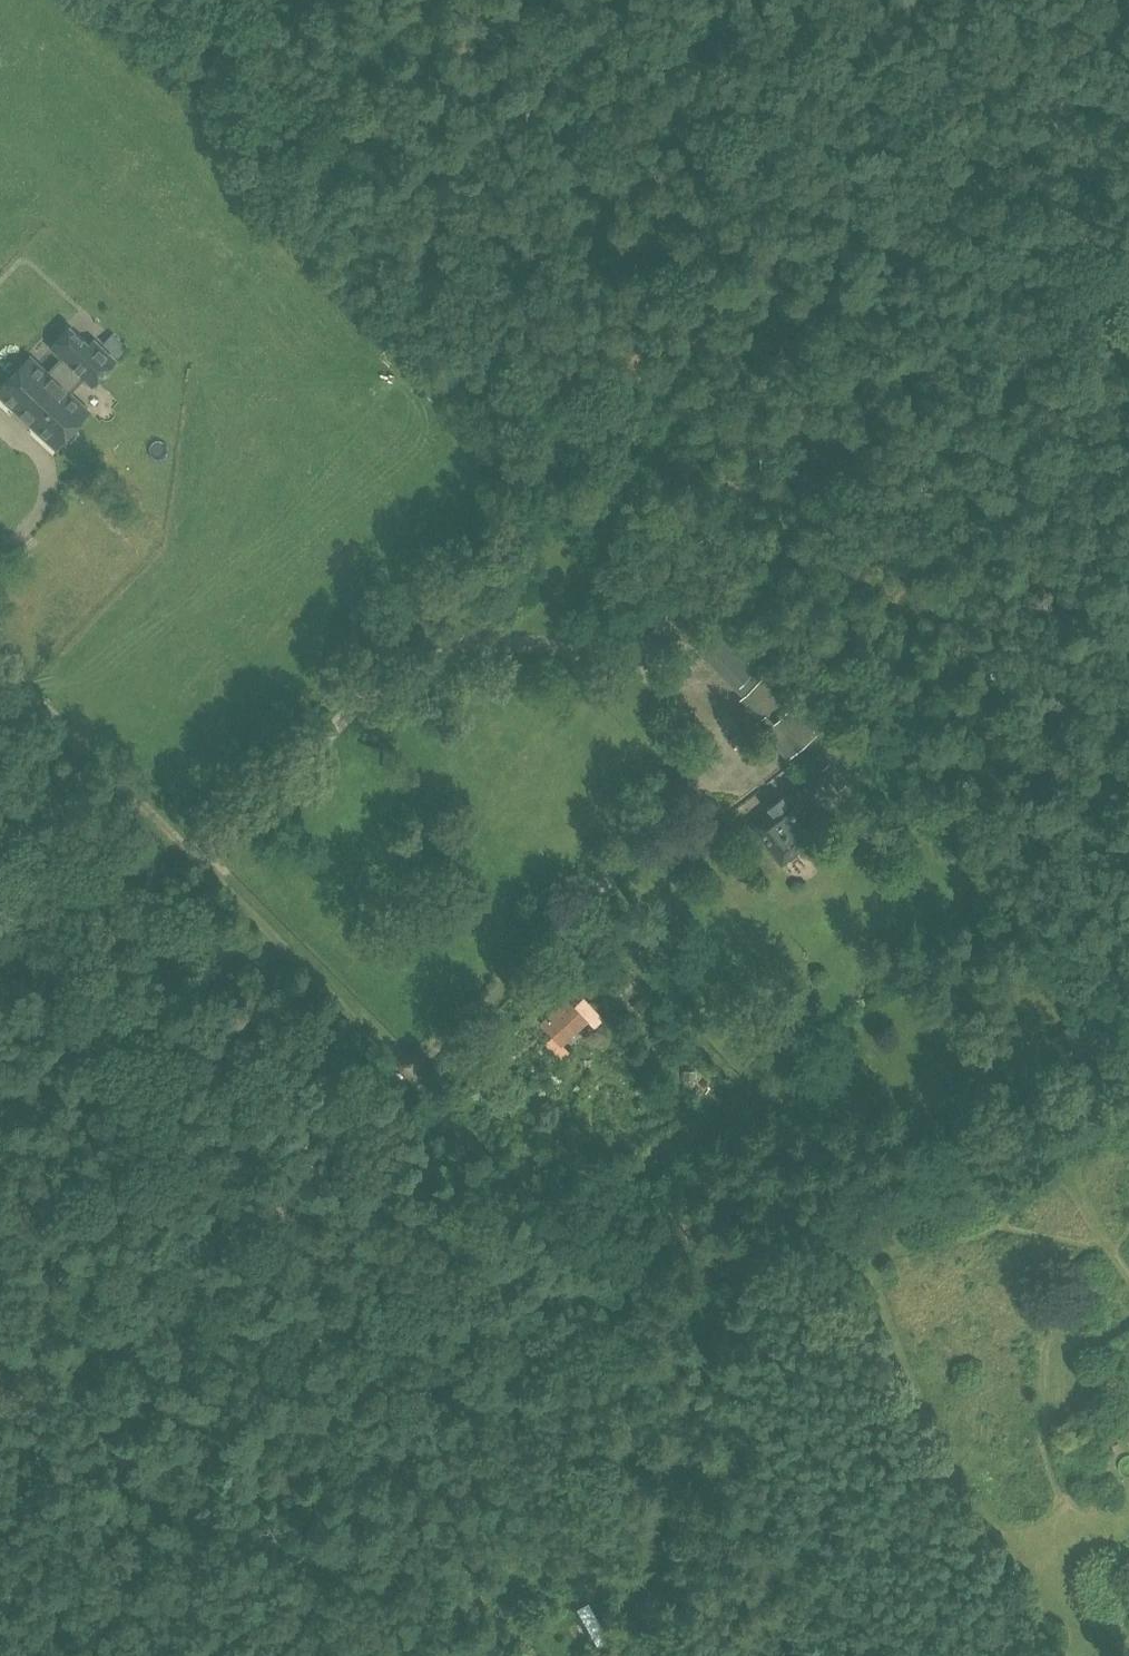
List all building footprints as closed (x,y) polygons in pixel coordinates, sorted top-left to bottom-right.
[(56,450),(63,442),(70,443),(76,436),(76,429),(76,426),(92,411),(72,392),(84,380),(93,388),(118,361),(116,358),(127,347),(113,333),(101,344),(93,337),(88,343),(69,325),(49,347),(60,358),(48,370),(37,360),(31,354),(0,387),(0,399),(56,450)] [(698,651),(737,688),(755,668),(716,630),(698,651)] [(788,759),(817,732),(765,678),(741,701),(757,717),(752,721),(788,759)] [(749,824),(781,865),(806,846),(809,815),(837,794),(818,769),(749,824)] [(1056,982),(1067,992),(1077,982),(1066,972),(1056,982)] [(542,1022),(562,1043),(587,1020),(567,999),(542,1022)] [(578,1608),(599,1648),(612,1641),(590,1602),(578,1608)]
